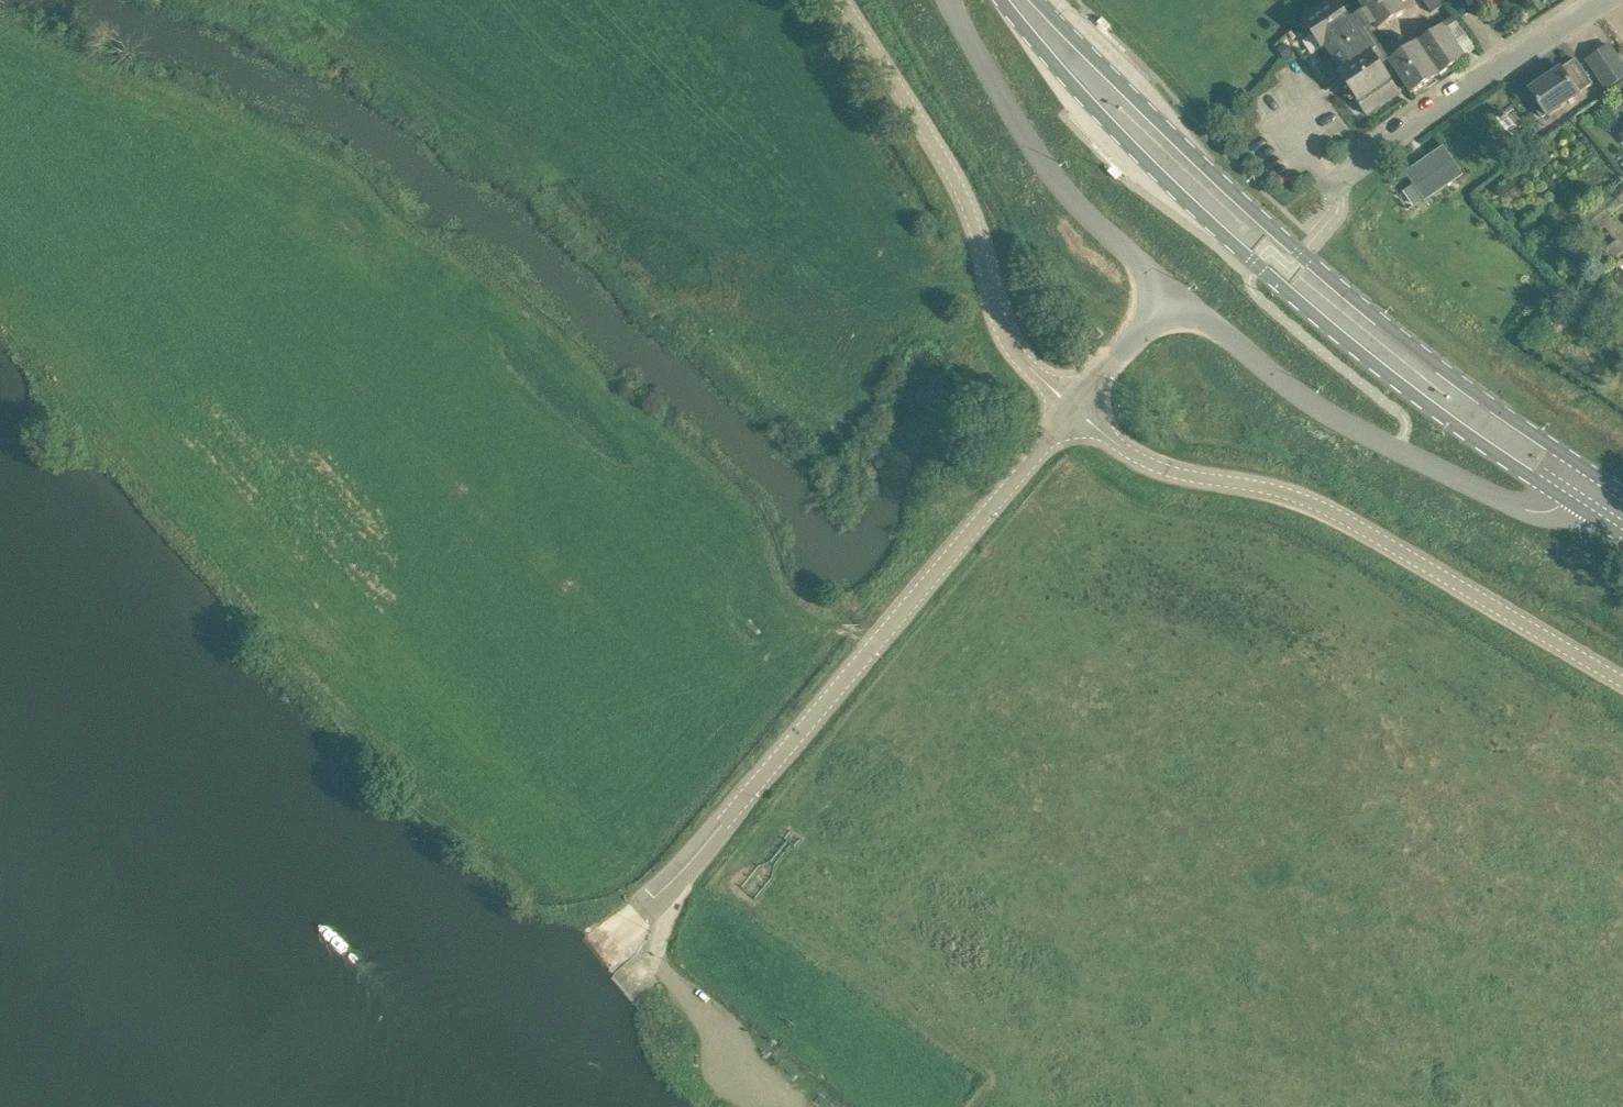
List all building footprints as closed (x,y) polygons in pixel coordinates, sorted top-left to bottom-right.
[(1416,41),(1390,58),(1369,27),(1376,23),(1379,27),(1407,9),(1402,1),(1401,2),(1400,0),(1332,0),(1303,20),(1322,47),(1325,45),(1343,71),(1339,73),(1367,114),(1400,92),(1399,90),(1406,85),(1411,93),(1439,74),(1416,41)] [(1432,13),(1447,3),(1445,0),(1423,0),(1432,13)] [(1439,74),(1466,56),(1444,23),(1416,41),(1439,74)] [(1612,85),(1622,78),(1622,63),(1611,45),(1588,60),(1607,89),(1612,85)] [(1529,88),(1535,97),(1539,102),(1534,105),(1542,116),(1546,113),(1547,115),(1579,94),(1577,92),(1592,82),(1576,58),(1562,67),(1561,66),(1529,88)] [(1614,113),(1622,123),(1622,106),(1614,113)] [(1427,157),(1452,193),(1481,173),(1456,137),(1427,157)] [(1577,214),(1591,231),(1594,235),(1604,226),(1611,234),(1619,227),(1609,215),(1622,204),(1620,203),(1622,201),(1622,180),(1620,177),(1577,214)]
